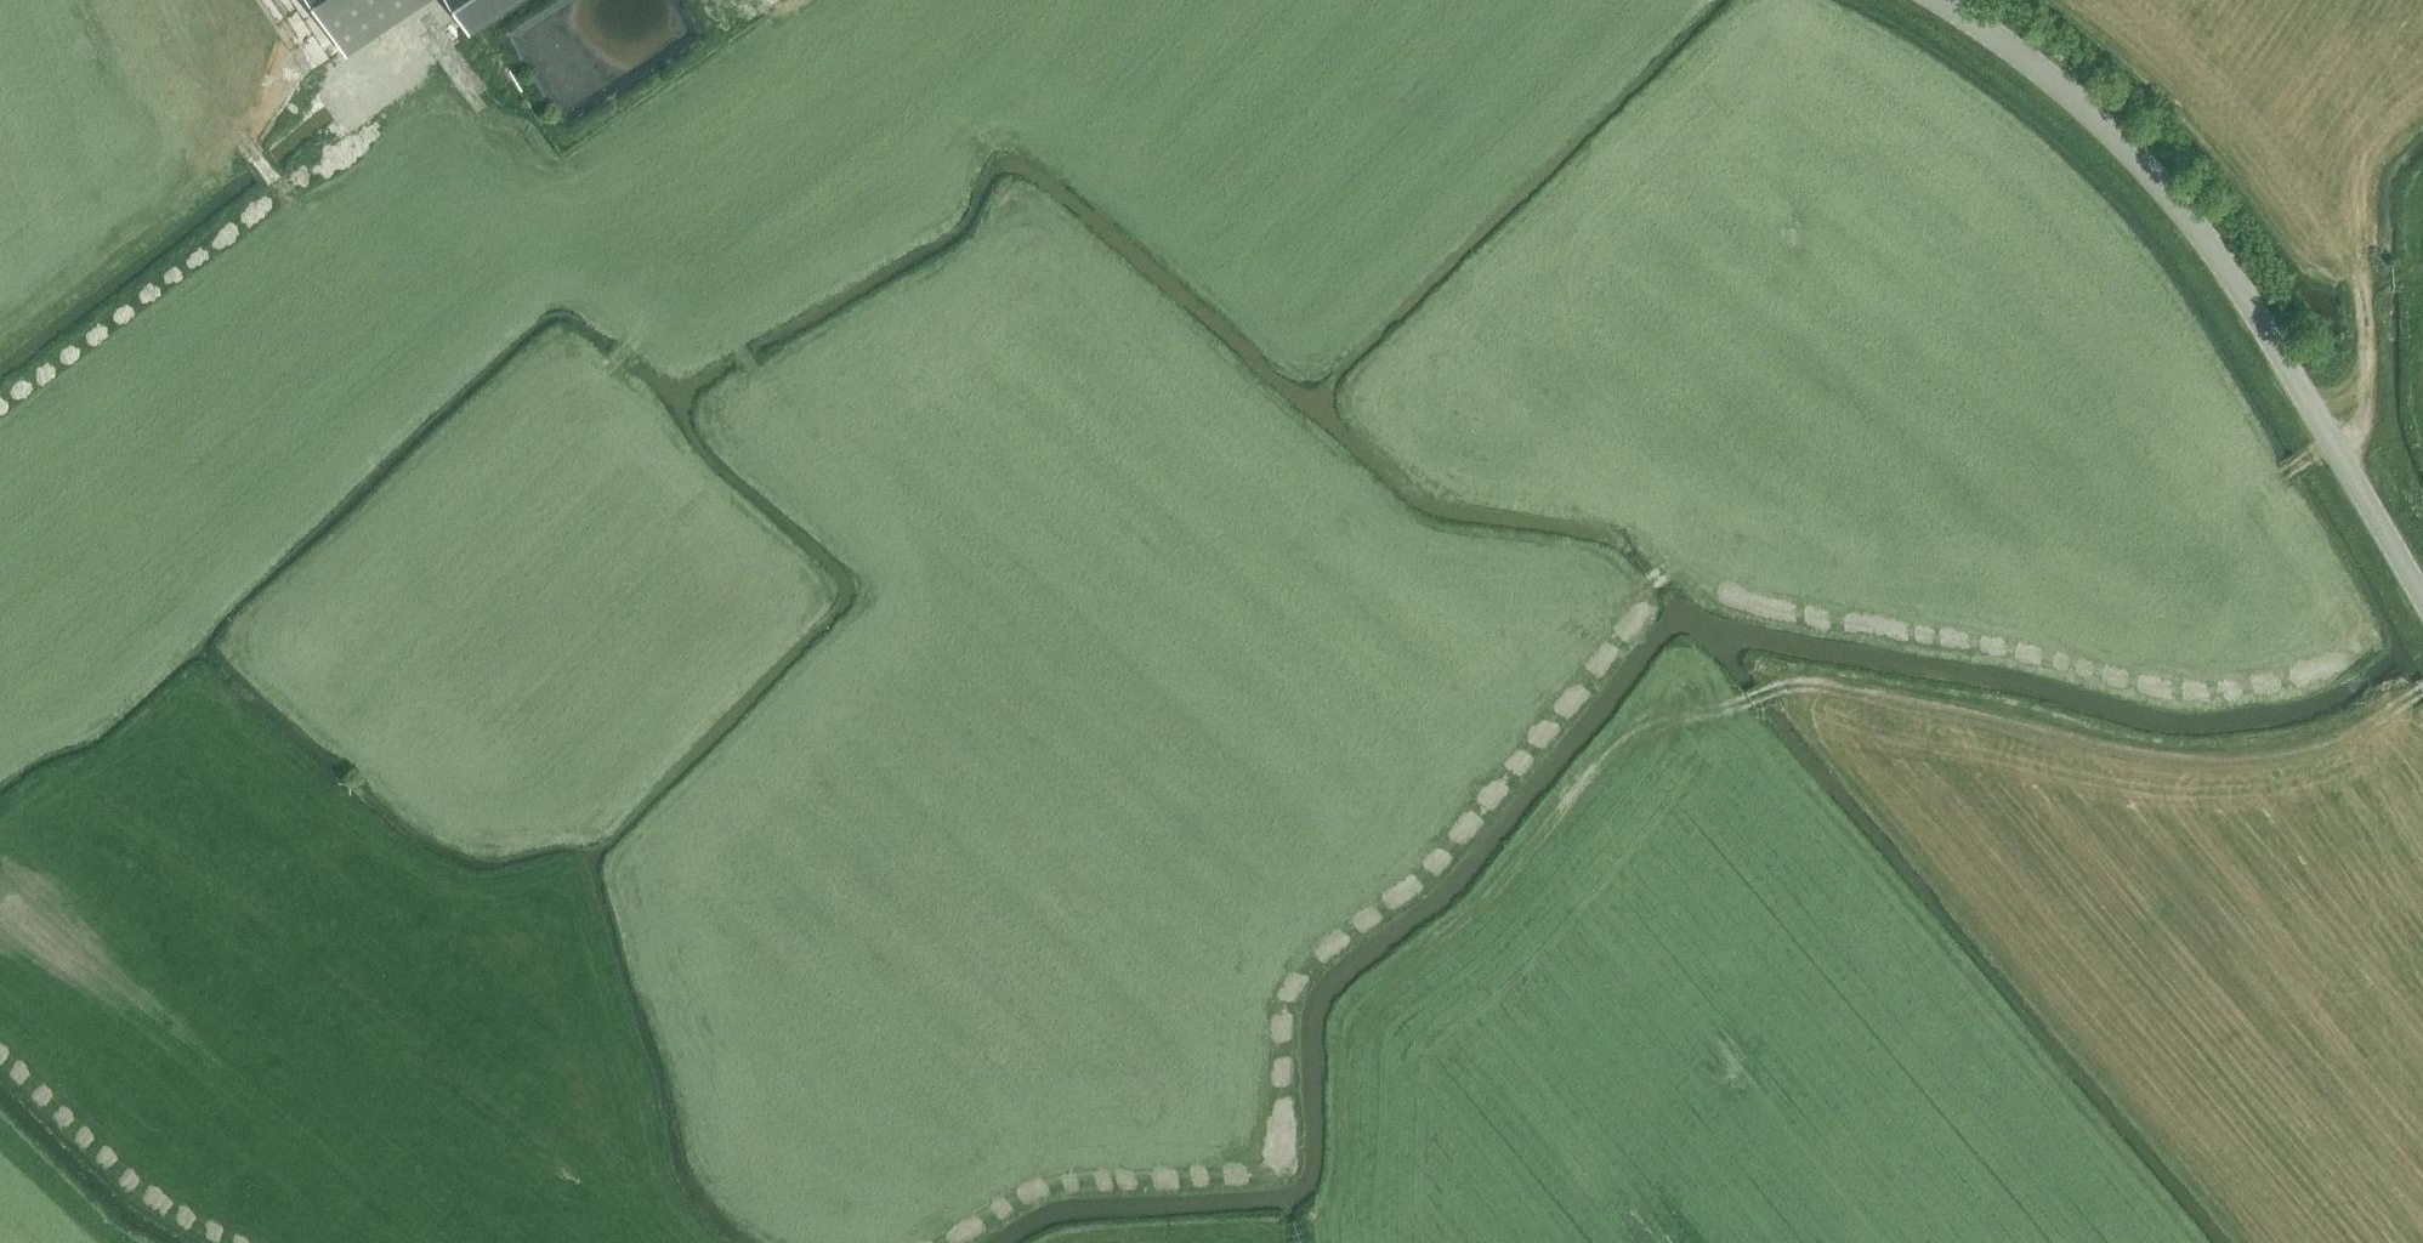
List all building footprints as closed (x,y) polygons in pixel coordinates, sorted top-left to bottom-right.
[(342,49),(414,0),(309,0),(342,49)] [(466,32),(515,0),(445,0),(466,32)]
